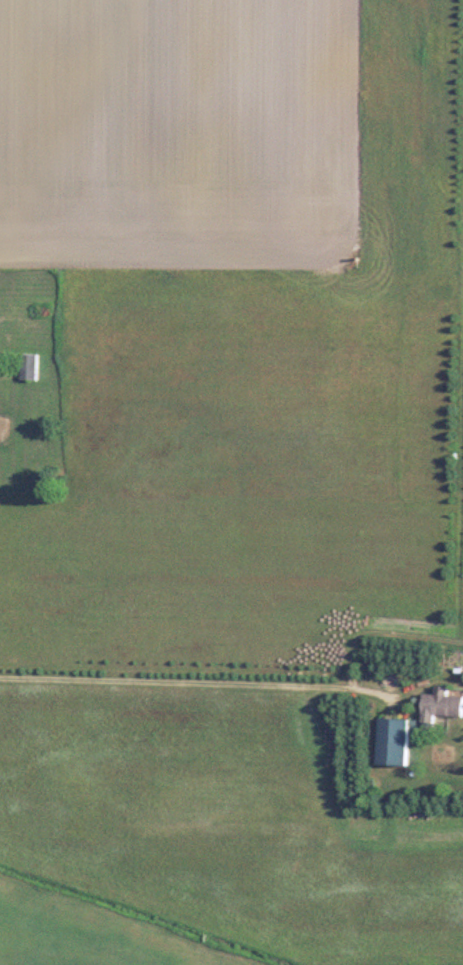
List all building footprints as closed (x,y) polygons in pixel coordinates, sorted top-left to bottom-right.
[(43,354),(26,354),(26,379),(43,379),(43,354)] [(426,722),(440,723),(441,713),(462,715),(462,694),(454,694),(455,686),(439,685),(439,693),(428,692),(426,722)] [(383,762),(416,763),(418,717),(385,716),(383,762)]
